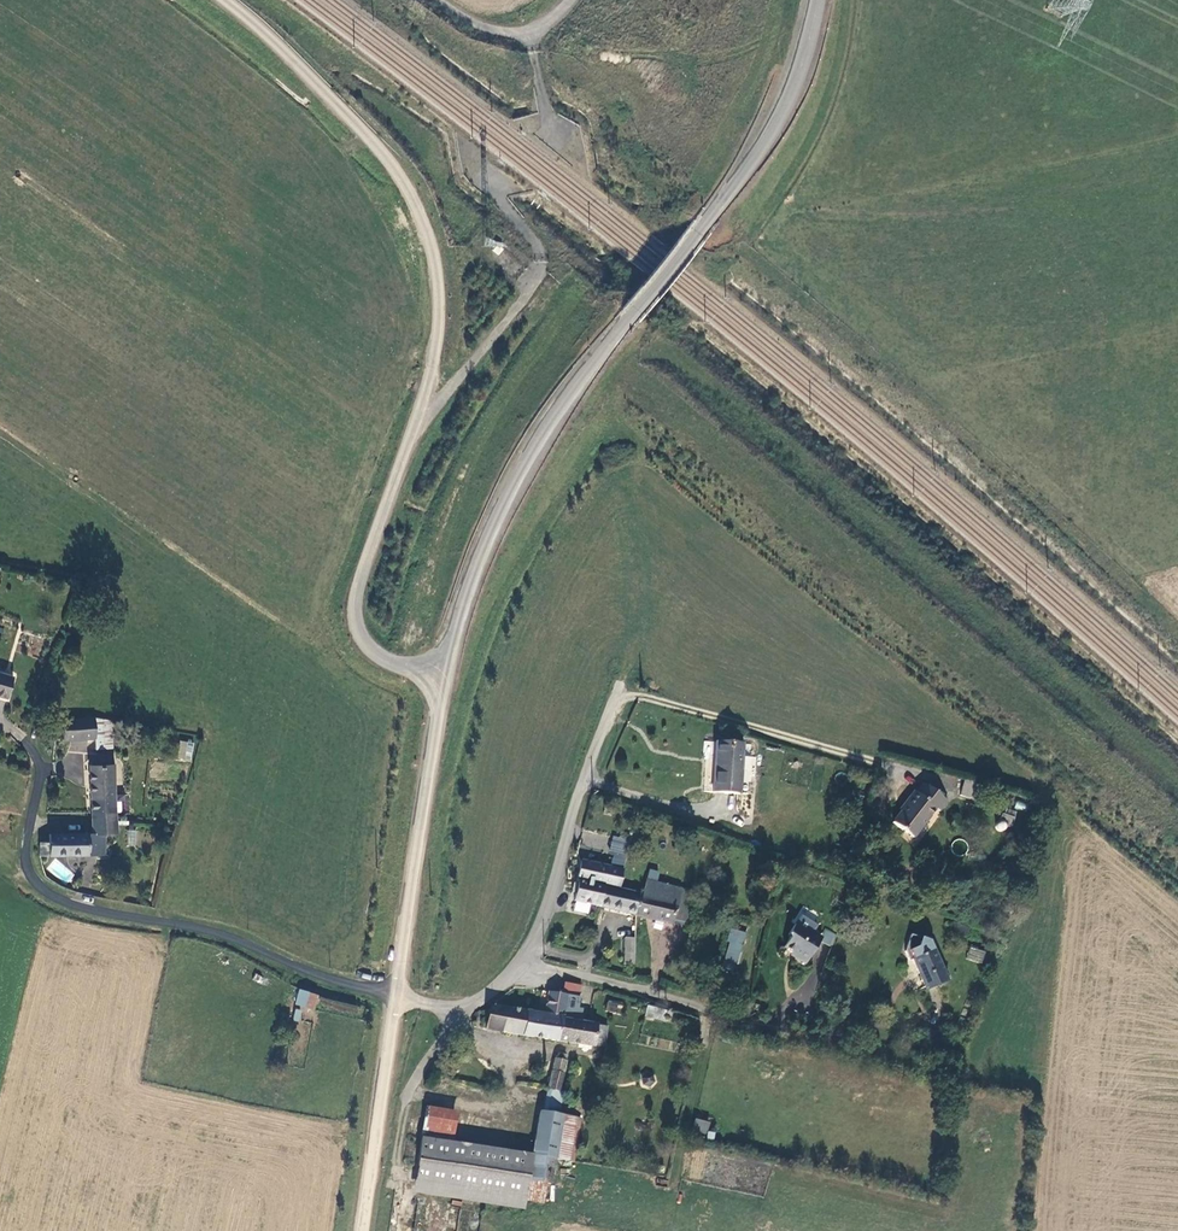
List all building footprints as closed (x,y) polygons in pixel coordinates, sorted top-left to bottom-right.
[(6,702),(12,682),(0,678),(0,700),(6,702)] [(92,746),(91,723),(57,726),(59,749),(86,746),(90,746),(92,746)] [(108,725),(91,723),(92,746),(90,746),(92,756),(111,754),(108,725)] [(177,760),(191,762),(194,742),(179,740),(177,760)] [(709,796),(735,800),(740,758),(714,755),(709,796)] [(89,772),(92,816),(118,813),(114,766),(112,767),(112,760),(103,761),(103,767),(96,768),(96,771),(89,772)] [(981,801),(985,785),(968,781),(964,797),(981,801)] [(943,813),(951,802),(927,783),(919,794),(921,796),(907,814),(904,812),(895,823),(916,839),(939,810),(943,813)] [(118,810),(126,809),(124,795),(116,796),(118,810)] [(1018,813),(1008,809),(1006,814),(1002,815),(1000,821),(994,825),(996,829),(998,832),(1003,833),(1006,829),(1013,829),(1018,813)] [(119,835),(118,813),(92,816),(93,836),(102,836),(119,835)] [(137,846),(137,830),(128,830),(127,846),(137,846)] [(47,848),(37,848),(39,862),(103,859),(102,836),(93,836),(47,839),(47,848)] [(603,888),(613,890),(617,870),(614,870),(576,862),(572,883),(573,883),(569,903),(597,909),(603,888)] [(639,897),(634,917),(670,924),(671,921),(688,924),(694,896),(652,886),(655,876),(646,873),(643,883),(639,897)] [(634,917),(639,897),(613,890),(603,888),(597,909),(634,917)] [(967,935),(969,927),(959,924),(957,932),(967,935)] [(806,966),(822,941),(812,934),(807,935),(795,927),(789,939),(790,944),(786,952),(798,959),(797,961),(806,966)] [(976,929),(969,927),(967,935),(973,937),(976,929)] [(742,935),(727,931),(724,943),(726,944),(720,968),(731,971),(737,953),(738,951),(742,935)] [(916,938),(910,955),(914,964),(918,962),(930,994),(951,985),(935,945),(916,938)] [(620,969),(629,968),(628,942),(617,943),(620,969)] [(966,959),(982,964),(986,951),(970,946),(966,959)] [(555,1016),(560,1017),(565,992),(571,994),(573,982),(557,979),(555,991),(559,991),(555,1016)] [(295,1005),(315,1010),(319,994),(299,989),(295,1005)] [(595,1043),(598,1024),(589,1022),(560,1017),(555,1016),(559,991),(555,991),(540,989),(537,1011),(486,1003),(480,1007),(478,1028),(586,1043),(586,1042),(595,1043)] [(613,1012),(615,1004),(598,1000),(597,1008),(613,1012)] [(639,1002),(636,1013),(655,1017),(661,1018),(663,1008),(658,1007),(639,1002)] [(418,1104),(414,1134),(408,1179),(520,1196),(520,1198),(537,1201),(540,1181),(545,1182),(548,1157),(567,1159),(573,1115),(551,1112),(555,1090),(552,1089),(559,1059),(547,1056),(540,1087),(536,1110),(532,1109),(526,1150),(445,1139),(450,1108),(418,1104)] [(642,1082),(646,1078),(645,1073),(639,1071),(634,1075),(636,1081),(642,1082)] [(688,1116),(685,1126),(699,1129),(701,1119),(688,1116)]
